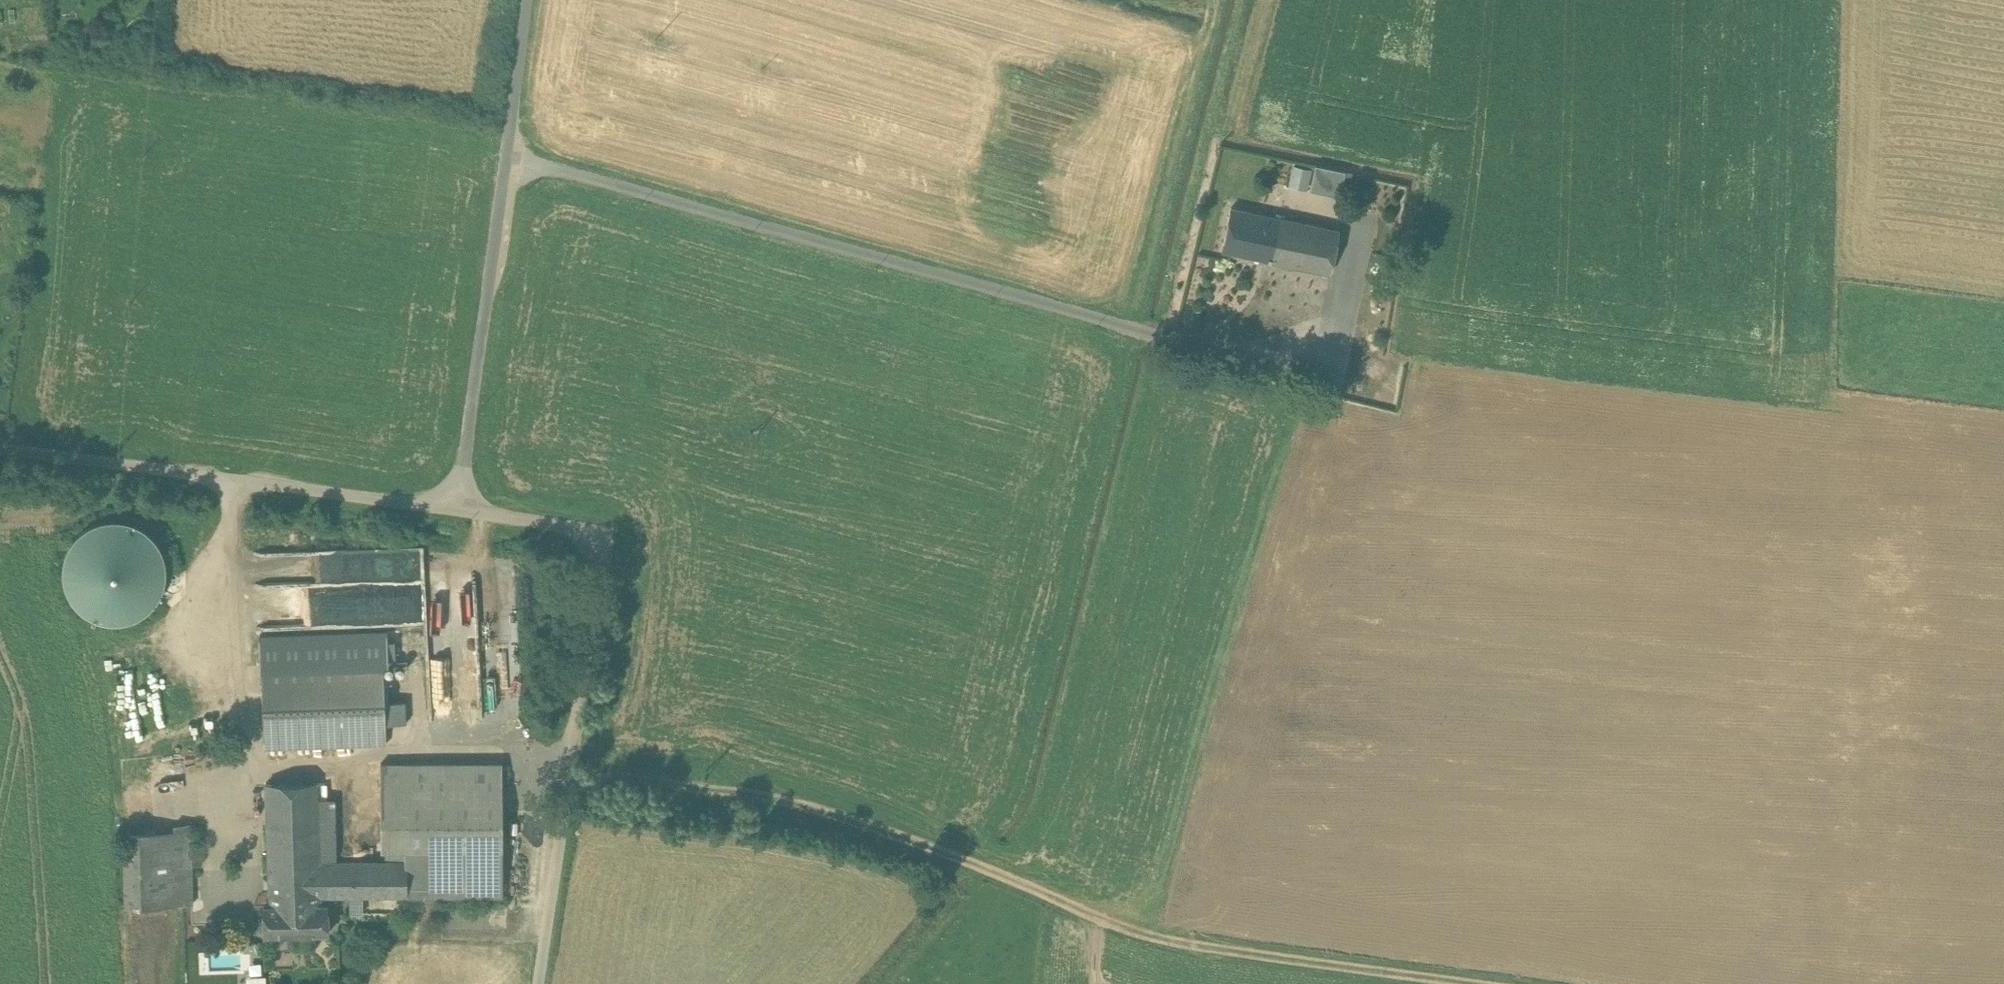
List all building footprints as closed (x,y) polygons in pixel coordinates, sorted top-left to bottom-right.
[(1316,164),(1310,190),(1347,198),(1353,172),(1316,164)] [(1288,185),(1308,190),(1313,169),(1293,165),(1288,185)] [(1282,217),(1231,206),(1222,249),(1274,260),(1282,217)] [(1339,229),(1282,217),(1274,260),(1330,272),(1339,229)] [(69,549),(63,569),(66,589),(76,606),(92,618),(111,623),(131,620),(149,610),(161,595),(166,575),(163,555),(153,538),(137,526),(118,521),(98,523),(81,534),(69,549)] [(382,631),(260,635),(265,748),(387,744),(386,723),(385,701),(384,663),(383,641),(382,631)] [(383,641),(384,663),(396,663),(395,640),(383,641)] [(406,700),(385,701),(386,723),(407,722),(406,700)] [(502,762),(381,763),(382,849),(406,849),(503,848),(502,762)] [(317,782),(266,783),(269,875),(320,869),(320,861),(317,796),(317,782)] [(336,796),(317,796),(320,861),(339,861),(336,796)] [(191,823),(174,825),(174,830),(177,904),(193,904),(191,823)] [(154,830),(123,832),(126,907),(177,905),(177,904),(174,830),(154,830)] [(503,848),(406,849),(406,860),(407,860),(408,895),(407,895),(407,896),(503,895),(503,848)] [(339,861),(320,861),(320,869),(320,895),(350,895),(364,895),(407,895),(408,895),(407,860),(406,860),(339,861)] [(320,869),(269,875),(270,905),(264,906),(265,935),(329,932),(328,903),(321,904),(320,895),(320,869)] [(364,895),(350,895),(350,912),(364,912),(364,895)]
